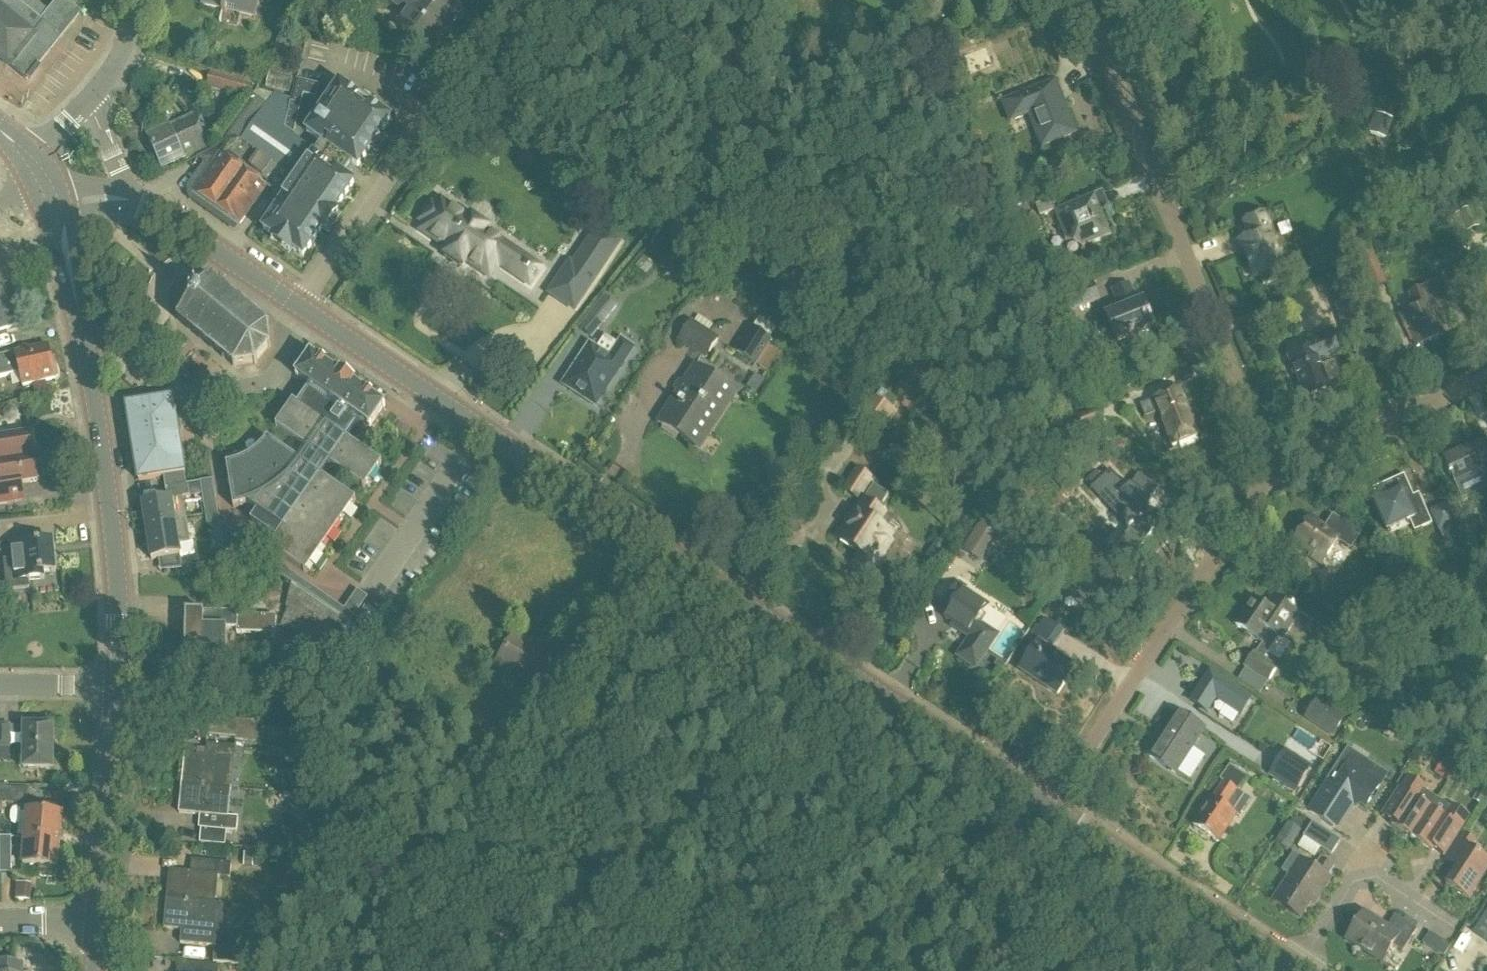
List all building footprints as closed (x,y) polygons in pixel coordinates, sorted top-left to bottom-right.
[(254,19),(259,0),(204,0),(203,6),(254,19)] [(431,48),(459,8),(447,0),(394,0),(409,11),(399,25),(431,48)] [(0,4),(0,33),(16,14),(1,2),(0,4)] [(52,2),(44,11),(51,17),(59,7),(52,2)] [(81,4),(73,13),(91,28),(99,19),(81,4)] [(0,33),(0,50),(7,55),(31,26),(16,14),(0,33)] [(31,26),(7,55),(21,67),(46,38),(31,26)] [(21,67),(21,68),(36,81),(44,71),(46,73),(54,64),(52,62),(61,51),(68,56),(75,48),(53,30),(46,38),(21,67)] [(274,54),(299,60),(304,41),(279,36),(274,54)] [(266,88),(290,94),(295,72),(272,66),(268,80),(263,79),(262,84),(266,85),(266,88)] [(207,88),(250,100),(254,86),(210,73),(207,88)] [(188,199),(235,233),(240,226),(267,188),(258,182),(265,182),(268,178),(267,177),(274,165),(290,176),(309,147),(293,136),(303,96),(315,99),(318,86),(297,81),(293,100),(275,95),(266,107),(253,98),(216,147),(220,149),(196,159),(203,165),(186,189),(188,199)] [(1029,116),(1042,148),(1077,134),(1056,81),(1002,102),(1010,123),(1029,116)] [(307,133),(323,144),(263,231),(304,258),(354,184),(344,178),(353,165),(358,168),(391,120),(340,85),(307,133)] [(147,137),(163,170),(212,148),(197,114),(181,121),(147,137)] [(970,187),(981,192),(986,181),(975,177),(970,187)] [(1066,241),(1082,248),(1112,236),(1102,212),(1109,209),(1103,192),(1056,211),(1051,200),(1036,207),(1040,218),(1054,212),(1066,241)] [(436,209),(432,206),(422,221),(426,224),(421,232),(450,251),(446,256),(463,267),(467,262),(484,274),(493,261),(531,286),(542,269),(487,232),(489,230),(472,218),(470,221),(441,202),(436,209)] [(1453,217),(1462,235),(1480,226),(1472,208),(1453,217)] [(1261,276),(1264,285),(1283,277),(1280,269),(1282,268),(1267,227),(1270,226),(1265,214),(1245,222),(1251,237),(1241,241),(1255,278),(1261,276)] [(550,294),(575,311),(621,243),(599,229),(573,266),(570,264),(550,294)] [(1366,271),(1369,278),(1377,274),(1369,253),(1361,255),(1364,260),(1362,261),(1366,270),(1366,271)] [(1461,275),(1456,263),(1447,267),(1452,279),(1461,275)] [(1347,271),(1352,281),(1360,276),(1355,266),(1347,271)] [(1327,286),(1338,308),(1357,298),(1347,277),(1327,286)] [(178,320),(235,366),(256,364),(270,348),(268,327),(211,280),(194,301),(178,320)] [(1409,329),(1417,348),(1444,336),(1432,309),(1451,300),(1442,281),(1410,294),(1416,309),(1400,316),(1406,330),(1409,329)] [(20,330),(0,282),(0,336),(20,330)] [(1068,304),(1071,313),(1101,301),(1094,283),(1064,295),(1068,304)] [(1106,316),(1116,343),(1155,328),(1144,301),(1139,303),(1131,284),(1111,291),(1119,311),(1106,316)] [(579,328),(593,339),(610,318),(619,307),(605,296),(579,328)] [(678,342),(706,360),(720,339),(692,320),(678,342)] [(734,351),(756,366),(772,341),(750,326),(734,351)] [(1294,371),(1303,393),(1328,383),(1319,361),(1322,359),(1323,362),(1340,356),(1330,331),(1307,341),(1310,349),(1288,358),(1293,371),(1294,371)] [(564,384),(597,406),(635,348),(622,339),(610,357),(590,343),(564,384)] [(23,387),(47,382),(56,380),(49,346),(29,350),(28,346),(18,348),(19,353),(0,357),(0,379),(20,374),(23,387)] [(270,548),(306,573),(356,501),(321,476),(329,464),(365,489),(382,464),(347,439),(360,420),(371,428),(385,407),(311,355),(296,376),(311,387),(298,405),(293,402),(276,427),(311,452),(304,463),(268,439),(264,444),(261,448),(257,451),(252,455),(248,458),(243,460),(238,462),(232,464),(227,465),(234,508),(240,507),(247,506),(257,513),(251,522),(276,539),(270,548)] [(658,423),(700,451),(738,394),(695,366),(684,383),(679,380),(673,390),(678,393),(658,423)] [(47,382),(33,385),(35,394),(49,391),(47,382)] [(1160,413),(1172,447),(1198,437),(1184,403),(1186,402),(1180,390),(1140,406),(1146,419),(1160,413)] [(853,421),(874,435),(891,411),(869,396),(853,421)] [(164,478),(166,489),(187,485),(185,474),(178,430),(173,400),(163,401),(160,400),(157,399),(155,398),(152,398),(149,399),(145,399),(143,401),(140,403),(139,404),(138,405),(127,407),(139,482),(164,478)] [(193,427),(204,441),(218,430),(207,416),(193,427)] [(36,457),(32,433),(0,438),(0,463),(36,457)] [(1456,484),(1486,471),(1486,441),(1486,439),(1445,458),(1456,484)] [(27,503),(24,484),(40,481),(36,457),(0,463),(0,507),(27,503)] [(1119,544),(1137,556),(1158,522),(1143,512),(1151,499),(1131,486),(1136,479),(1119,462),(1110,471),(1091,489),(1129,530),(1119,544)] [(855,499),(859,501),(874,480),(870,477),(855,469),(842,491),(855,499)] [(1410,521),(1415,532),(1432,524),(1419,495),(1413,497),(1404,476),(1374,490),(1379,502),(1376,504),(1387,531),(1410,521)] [(251,556),(293,584),(351,623),(369,598),(358,591),(346,610),(306,583),(220,524),(213,481),(201,483),(208,525),(223,536),(251,556)] [(143,504),(147,529),(187,522),(184,499),(191,497),(189,485),(187,485),(166,489),(168,500),(143,504)] [(858,563),(871,571),(891,542),(888,541),(891,537),(886,533),(893,522),(882,515),(886,508),(883,506),(889,496),(874,486),(863,503),(849,523),(852,525),(842,542),(862,556),(858,563)] [(1440,532),(1444,542),(1463,534),(1458,523),(1459,523),(1450,503),(1430,512),(1439,532),(1440,532)] [(1310,557),(1322,565),(1340,538),(1311,518),(1294,542),(1312,554),(1310,557)] [(147,529),(152,561),(181,556),(181,559),(195,556),(193,543),(191,543),(187,522),(147,529)] [(963,549),(981,562),(995,542),(976,529),(963,549)] [(251,556),(223,536),(224,551),(221,551),(222,566),(246,564),(251,556)] [(5,561),(7,592),(31,590),(30,581),(47,579),(46,573),(57,572),(54,542),(11,546),(12,560),(5,561)] [(237,597),(267,597),(267,571),(237,571),(237,597)] [(965,592),(966,590),(967,588),(959,583),(956,587),(944,604),(953,610),(947,618),(955,623),(953,626),(971,639),(959,657),(976,668),(997,635),(978,623),(988,607),(965,592)] [(351,623),(293,584),(288,609),(281,628),(332,646),(337,649),(353,624),(351,623)] [(1274,596),(1266,608),(1253,599),(1235,626),(1263,644),(1256,655),(1254,653),(1245,667),(1246,668),(1268,682),(1277,669),(1263,659),(1278,637),(1283,640),(1300,614),(1274,596)] [(212,656),(226,657),(227,629),(238,630),(237,634),(276,635),(276,618),(238,617),(238,613),(186,612),(185,651),(213,651),(212,656)] [(1019,670),(1058,696),(1077,667),(1057,654),(1059,651),(1055,649),(1066,633),(1045,619),(1031,640),(1037,644),(1019,670)] [(497,661),(538,688),(556,661),(515,634),(497,661)] [(1281,664),(1292,645),(1284,640),(1273,659),(1281,664)] [(1210,672),(1191,701),(1207,711),(1216,698),(1241,714),(1251,698),(1210,672)] [(1305,719),(1334,738),(1346,720),(1316,701),(1305,719)] [(1150,757),(1176,774),(1205,730),(1178,713),(1150,757)] [(236,744),(263,745),(263,742),(276,743),(298,745),(299,735),(364,738),(365,727),(338,726),(337,730),(318,729),(313,729),(313,728),(297,726),(276,725),(271,724),(264,724),(264,723),(209,722),(209,739),(235,739),(236,744)] [(11,749),(11,740),(17,740),(17,727),(12,726),(12,725),(0,725),(0,749),(11,749)] [(23,770),(54,771),(55,726),(24,725),(23,770)] [(182,784),(231,789),(234,760),(235,747),(207,744),(206,757),(185,755),(182,784)] [(1385,746),(1382,758),(1399,762),(1401,750),(1385,746)] [(1268,777),(1297,794),(1313,766),(1285,749),(1268,777)] [(1350,804),(1356,802),(1365,808),(1381,784),(1343,760),(1309,812),(1334,828),(1350,804)] [(1456,773),(1442,763),(1435,774),(1449,783),(1456,773)] [(1194,827),(1218,843),(1237,816),(1238,817),(1250,799),(1245,795),(1238,791),(1248,777),(1230,765),(1220,781),(1223,782),(1211,799),(1209,797),(1199,813),(1202,815),(1194,827)] [(1392,826),(1412,839),(1438,800),(1425,792),(1427,789),(1409,777),(1395,799),(1405,805),(1392,826)] [(227,833),(238,833),(239,818),(229,817),(231,789),(182,784),(179,813),(200,816),(199,829),(227,831),(227,833)] [(27,802),(28,790),(0,790),(0,802),(27,802)] [(1483,805),(1486,799),(1486,795),(1480,790),(1473,801),(1482,806),(1483,805)] [(1412,839),(1432,853),(1446,832),(1456,838),(1470,816),(1452,804),(1450,808),(1438,800),(1412,839)] [(25,838),(61,841),(63,817),(65,817),(66,808),(45,805),(44,813),(28,812),(25,838)] [(1313,823),(1304,838),(1331,856),(1341,841),(1313,823)] [(1469,900),(1486,873),(1486,860),(1470,849),(1476,841),(1464,833),(1456,845),(1468,853),(1446,885),(1469,900)] [(0,838),(0,874),(12,874),(12,837),(0,838)] [(38,876),(57,878),(58,869),(61,841),(25,838),(23,866),(39,868),(38,876)] [(1321,859),(1314,869),(1307,865),(1308,862),(1293,853),(1282,870),(1291,875),(1274,901),(1301,919),(1316,895),(1320,897),(1330,880),(1329,879),(1336,868),(1321,859)] [(169,871),(167,900),(216,905),(219,877),(230,878),(232,863),(192,860),(190,873),(169,871)] [(22,901),(40,900),(39,883),(21,884),(22,901)] [(221,965),(241,966),(243,951),(229,934),(224,928),(223,926),(225,906),(216,905),(167,900),(164,929),(185,931),(184,944),(216,947),(214,964),(221,965)] [(1486,941),(1486,912),(1474,933),(1486,941)] [(1403,953),(1418,931),(1395,916),(1387,928),(1364,913),(1347,940),(1382,963),(1393,946),(1403,953)] [(1434,951),(1441,939),(1430,932),(1423,944),(1434,951)] [(220,966),(178,961),(177,970),(219,970),(220,966)]
